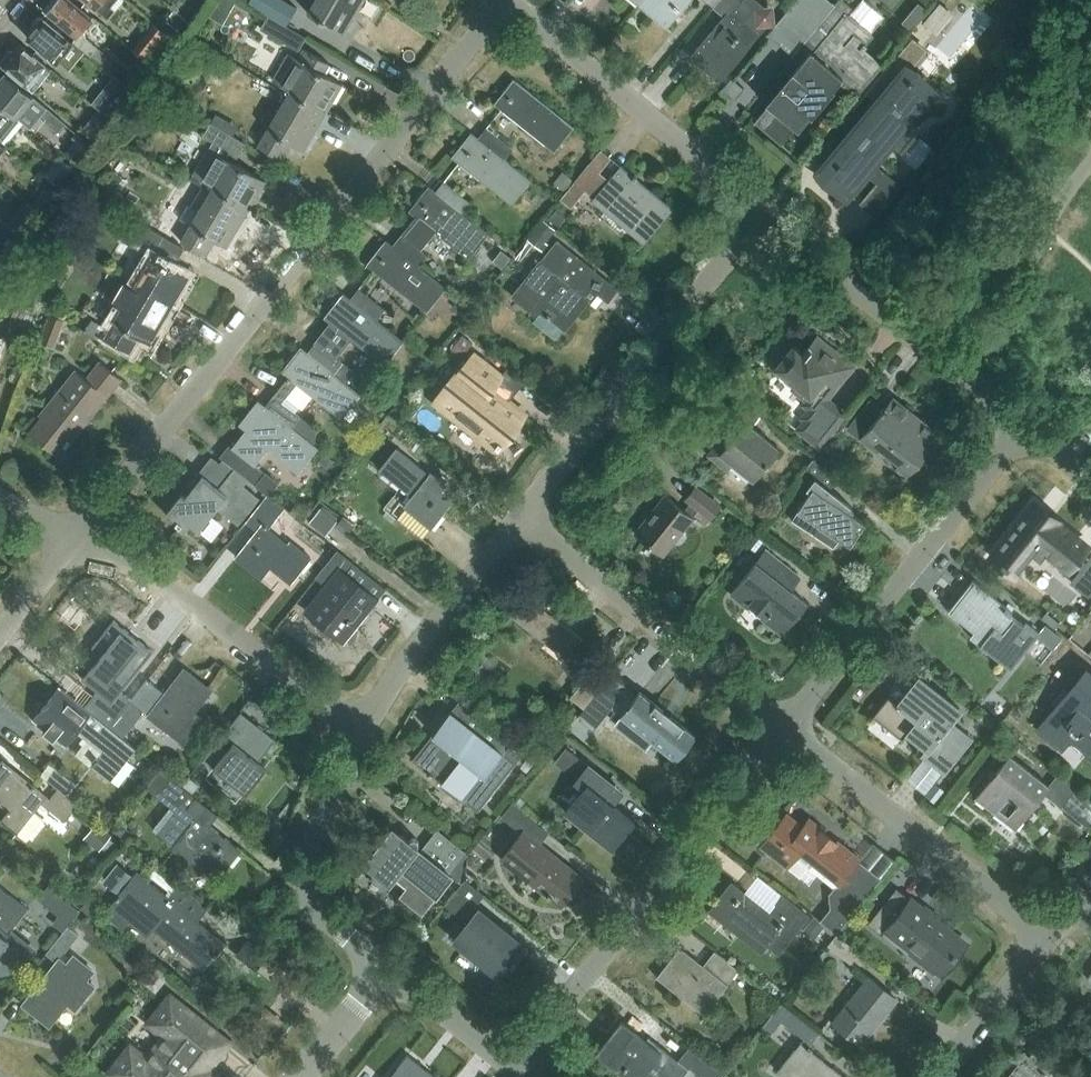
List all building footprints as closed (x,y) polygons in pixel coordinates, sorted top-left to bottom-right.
[(50,0),(50,5),(45,12),(74,37),(72,40),(73,41),(100,62),(106,56),(87,40),(82,29),(92,17),(72,0),(50,0)] [(99,11),(106,3),(108,5),(113,0),(86,0),(99,11)] [(183,4),(192,10),(199,0),(198,0),(186,0),(183,4)] [(248,2),(286,25),(297,7),(284,0),(249,0),(248,2)] [(307,12),(344,34),(344,33),(344,32),(353,17),(353,18),(354,16),(352,15),(361,0),(315,0),(308,12),(308,11),(307,12)] [(639,4),(666,27),(689,0),(643,0),(639,4)] [(770,21),(769,12),(762,6),(755,0),(718,0),(712,7),(723,16),(690,56),(719,81),(764,27),(770,21)] [(794,128),(797,131),(810,115),(812,117),(834,90),(833,88),(839,81),(857,96),(875,74),(882,66),(879,64),(863,51),(863,50),(867,45),(865,43),(871,36),(846,14),(852,7),(843,0),(839,0),(835,5),(792,55),(791,56),(800,63),(793,71),(792,70),(770,97),(765,103),(768,105),(754,122),(781,144),(781,143),(794,128)] [(940,3),(923,23),(931,30),(948,10),(940,3)] [(911,30),(927,11),(919,4),(903,23),(911,30)] [(170,36),(182,20),(171,11),(159,27),(170,36)] [(261,28),(298,50),(306,37),(269,15),(261,28)] [(44,17),(37,16),(31,23),(33,30),(27,37),(57,61),(73,41),(72,40),(44,17)] [(170,36),(159,27),(138,54),(149,62),(170,36)] [(839,144),(815,173),(841,195),(842,193),(846,197),(865,174),(875,163),(870,159),(879,149),(876,147),(878,143),(886,150),(887,151),(889,149),(888,148),(908,124),(909,125),(911,123),(909,122),(931,96),(923,90),(924,89),(910,78),(909,79),(902,73),(910,63),(914,66),(926,51),(922,48),(923,48),(911,38),(865,92),(867,94),(868,92),(876,99),(861,118),(839,144)] [(0,59),(2,64),(2,66),(33,91),(43,78),(51,69),(21,44),(15,51),(8,50),(0,59)] [(298,58),(282,87),(290,91),(324,110),(330,100),(332,102),(333,100),(332,100),(341,85),(342,84),(322,72),(327,63),(328,64),(329,63),(304,48),(298,58)] [(4,73),(0,78),(0,104),(16,117),(33,96),(4,73)] [(133,89),(113,74),(90,103),(110,118),(133,89)] [(494,104),(554,151),(573,127),(513,79),(494,104)] [(290,91),(259,146),(283,160),(283,158),(291,144),(303,151),(304,150),(303,149),(312,134),(313,135),(313,134),(311,132),(324,111),(324,110),(290,91)] [(16,117),(0,104),(0,137),(16,117)] [(821,138),(833,122),(826,116),(813,131),(821,138)] [(208,146),(191,173),(205,181),(201,188),(210,193),(213,187),(249,208),(265,180),(229,160),(240,140),(210,122),(203,135),(213,141),(209,147),(208,146)] [(486,128),(478,138),(504,159),(513,149),(486,128)] [(478,138),(471,132),(452,157),(512,205),(531,180),(504,159),(478,138)] [(594,199),(645,242),(672,209),(622,167),(609,181),(589,164),(572,186),(560,199),(570,207),(582,194),(591,183),(601,191),(594,199)] [(470,202),(444,181),(435,191),(462,212),(470,202)] [(435,231),(468,257),(469,258),(488,234),(462,212),(435,191),(428,186),(409,210),(416,216),(401,235),(393,245),(419,266),(428,256),(420,250),(435,231)] [(191,227),(181,242),(205,256),(214,240),(226,247),(249,208),(213,187),(210,193),(191,227)] [(136,219),(124,238),(154,256),(137,283),(173,304),(189,277),(172,267),(184,248),(136,219)] [(20,220),(15,226),(23,233),(28,226),(20,220)] [(0,239),(0,250),(8,256),(23,239),(9,228),(0,239)] [(419,266),(393,245),(386,239),(366,264),(426,312),(446,287),(419,266)] [(546,314),(564,329),(593,292),(608,303),(619,290),(557,241),(513,297),(535,314),(541,307),(544,310),(542,313),(545,315),(546,314)] [(8,256),(0,250),(0,266),(8,256)] [(110,281),(102,295),(123,308),(114,323),(105,337),(128,352),(137,336),(150,344),(173,304),(137,283),(136,286),(109,271),(105,278),(110,281)] [(359,288),(350,298),(377,319),(385,309),(359,288)] [(403,341),(377,319),(350,298),(343,293),(324,317),(325,318),(327,316),(332,321),(331,323),(316,342),(335,357),(350,338),(351,338),(380,361),(380,362),(384,365),(403,341)] [(64,320),(50,315),(40,342),(54,347),(64,320)] [(803,405),(811,411),(812,412),(797,430),(820,448),(847,415),(846,414),(841,421),(819,404),(835,385),(836,386),(848,371),(850,373),(856,364),(836,348),(834,351),(817,337),(809,347),(808,346),(803,352),(794,345),(775,369),(795,385),(792,389),(806,401),(803,405)] [(315,343),(308,352),(345,382),(353,371),(335,357),(316,342),(315,343)] [(345,382),(308,352),(301,346),(281,371),(288,376),(265,406),(291,426),(300,416),(294,412),(309,393),(341,418),(361,394),(345,382)] [(521,412),(490,387),(499,375),(473,354),(464,366),(463,366),(435,401),(493,447),(521,412)] [(52,404),(29,432),(57,455),(80,426),(82,428),(122,379),(100,361),(86,378),(76,370),(50,402),(52,404)] [(901,462),(897,468),(907,476),(940,435),(893,398),(885,408),(883,407),(881,410),(870,400),(847,428),(877,452),(881,446),(901,462)] [(727,431),(708,455),(726,470),(732,463),(753,479),(765,464),(766,464),(768,462),(767,461),(777,448),(750,426),(757,416),(735,399),(717,422),(727,431)] [(291,426),(265,406),(258,400),(239,424),(246,430),(222,459),(244,476),(268,495),(277,484),(253,464),(267,446),(299,472),(318,448),(291,426)] [(383,508),(418,537),(438,512),(440,514),(457,493),(430,472),(428,474),(395,448),(378,470),(410,496),(404,504),(394,495),(383,508)] [(244,476),(222,459),(219,463),(211,457),(198,473),(202,476),(185,497),(181,494),(165,514),(175,522),(174,523),(180,527),(180,526),(185,530),(190,524),(196,529),(198,526),(197,525),(213,505),(234,521),(256,495),(239,482),(244,476)] [(834,548),(840,538),(850,545),(865,522),(846,509),(848,504),(829,490),(838,479),(813,459),(799,477),(800,476),(810,484),(806,489),(810,492),(799,509),(791,520),(834,548)] [(663,556),(680,535),(681,536),(682,536),(683,536),(685,536),(686,536),(687,535),(688,534),(689,533),(690,532),(690,531),(691,529),(691,528),(690,527),(690,526),(689,524),(688,524),(693,518),(693,517),(698,510),(711,519),(721,507),(695,486),(685,499),(690,503),(684,510),(665,495),(634,533),(663,556)] [(246,521),(257,529),(262,524),(268,528),(283,509),(267,496),(246,521)] [(320,507),(309,521),(326,534),(337,520),(320,507)] [(992,556),(1024,582),(1048,552),(1068,568),(1086,546),(1045,513),(1037,524),(1025,515),(992,556)] [(236,555),(263,576),(272,565),(292,581),(311,558),(290,541),(287,544),(268,528),(262,524),(257,529),(236,555)] [(795,573),(766,550),(731,594),(781,634),(806,603),(785,586),(795,573)] [(306,611),(317,620),(317,622),(317,624),(317,625),(318,627),(318,629),(319,630),(321,632),(322,633),(324,634),(326,635),(329,635),(331,635),(335,634),(344,641),(345,639),(346,639),(347,640),(349,641),(352,640),(354,640),(355,638),(356,637),(357,636),(357,634),(357,633),(357,631),(356,630),(355,629),(354,627),(385,589),(337,551),(317,577),(326,585),(306,611)] [(1039,633),(973,580),(951,609),(991,640),(984,648),(1011,669),(1039,633)] [(546,649),(561,661),(579,639),(529,598),(515,615),(551,643),(546,649)] [(1060,622),(1046,612),(1041,617),(1055,628),(1060,622)] [(84,707),(109,727),(131,700),(120,691),(152,651),(114,621),(93,646),(114,663),(94,687),(98,691),(84,707)] [(1076,644),(1067,656),(1083,669),(1086,665),(1090,659),(1090,656),(1076,644)] [(169,696),(151,718),(183,742),(194,730),(185,723),(194,713),(191,710),(209,688),(185,670),(166,693),(169,696)] [(1069,736),(1090,753),(1090,677),(1086,673),(1041,730),(1061,746),(1069,736)] [(919,754),(940,771),(969,736),(953,722),(963,710),(919,676),(898,703),(889,696),(873,717),(902,740),(907,735),(924,748),(919,754)] [(84,707),(60,688),(34,720),(65,745),(76,731),(101,752),(90,765),(110,781),(136,749),(84,707)] [(696,736),(640,691),(620,716),(642,733),(637,739),(647,747),(652,741),(676,760),(696,736)] [(600,721),(612,707),(595,694),(583,708),(600,721)] [(144,711),(131,700),(109,727),(122,737),(144,711)] [(412,760),(477,811),(524,753),(459,701),(412,760)] [(241,711),(222,735),(232,743),(226,750),(216,742),(203,759),(246,793),(266,767),(258,761),(275,739),(241,711)] [(976,798),(1015,829),(1043,793),(1061,807),(1076,788),(1058,773),(1048,786),(1009,756),(976,798)] [(17,833),(26,840),(43,818),(34,810),(40,802),(64,821),(78,804),(58,788),(50,798),(3,761),(3,760),(3,759),(0,762),(0,803),(8,809),(7,811),(8,812),(2,820),(1,819),(0,820),(17,833)] [(76,784),(50,763),(41,774),(67,795),(76,784)] [(595,791),(574,818),(583,825),(585,822),(610,842),(629,819),(632,821),(633,820),(605,798),(615,786),(597,772),(587,784),(595,791)] [(172,826),(163,837),(192,861),(189,864),(190,873),(199,872),(202,869),(216,880),(241,849),(209,824),(217,814),(195,796),(187,807),(183,804),(167,823),(172,826)] [(761,846),(809,884),(816,874),(833,887),(828,894),(830,908),(820,920),(836,933),(875,883),(854,866),(859,859),(809,819),(803,827),(787,814),(761,846)] [(522,832),(529,838),(509,863),(561,904),(582,878),(539,844),(548,833),(532,820),(522,832)] [(387,882),(394,873),(409,885),(401,896),(422,913),(436,895),(452,876),(448,873),(465,852),(437,829),(420,850),(393,828),(364,863),(387,882)] [(207,908),(179,885),(170,897),(138,872),(116,898),(120,901),(112,906),(148,935),(153,928),(204,968),(214,956),(215,957),(227,943),(225,943),(197,921),(207,908)] [(447,905),(465,919),(451,936),(487,965),(489,964),(503,975),(525,948),(502,930),(503,929),(475,907),(484,896),(466,882),(447,905)] [(710,910),(761,951),(766,944),(777,954),(807,917),(782,896),(768,913),(732,883),(710,910)] [(12,936),(8,933),(27,909),(0,888),(0,951),(12,936)] [(872,919),(940,973),(964,942),(897,888),(872,919)] [(79,911),(70,903),(63,912),(72,920),(79,911)] [(68,926),(46,953),(57,962),(23,1004),(49,1025),(68,1003),(75,1009),(94,986),(83,977),(90,969),(74,955),(67,964),(60,959),(79,935),(68,926)] [(859,952),(836,934),(827,945),(850,963),(859,952)] [(727,986),(727,985),(738,971),(715,952),(703,966),(680,948),(656,977),(658,978),(660,975),(705,1011),(703,1014),(704,1015),(727,986)] [(833,1023),(860,1044),(896,999),(869,977),(833,1023)] [(112,1070),(116,1073),(113,1076),(114,1076),(201,1076),(228,1042),(170,996),(149,1023),(169,1039),(151,1062),(135,1050),(132,1053),(128,1049),(112,1070)] [(819,1034),(780,1003),(763,1025),(772,1032),(781,1021),(804,1039),(801,1042),(800,1042),(777,1072),(784,1076),(844,1076),(832,1067),(830,1070),(822,1063),(824,1061),(810,1050),(812,1048),(809,1046),(819,1034)] [(686,1069),(687,1070),(691,1065),(706,1076),(722,1076),(725,1073),(690,1045),(678,1060),(648,1037),(645,1040),(622,1021),(597,1053),(622,1073),(627,1066),(639,1075),(638,1076),(640,1076),(680,1076),(686,1069)] [(1011,1076),(1072,1076),(1040,1051),(1031,1062),(1026,1058),(1011,1076)] [(389,1076),(436,1076),(407,1054),(389,1076)]
